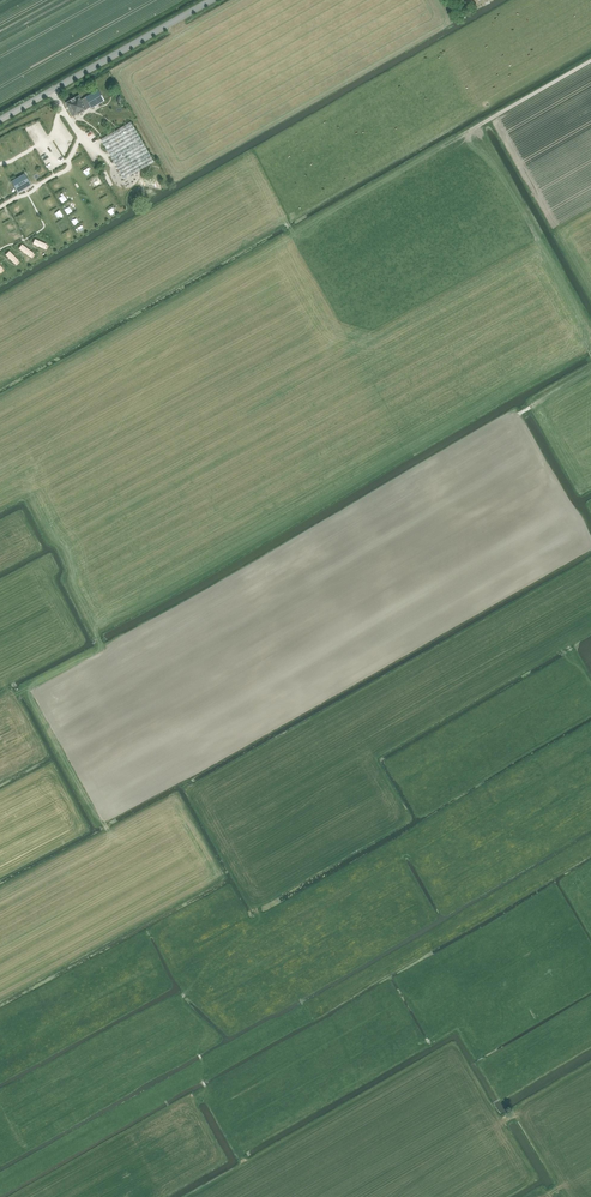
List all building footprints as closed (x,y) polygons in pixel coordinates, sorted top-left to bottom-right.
[(186,55),(192,52),(189,46),(183,49),(186,55)] [(196,73),(199,79),(204,76),(201,70),(196,73)] [(129,81),(134,79),(130,71),(125,73),(129,81)] [(91,108),(104,101),(98,90),(84,98),(81,100),(79,96),(65,103),(73,117),(91,108)] [(164,105),(155,110),(161,122),(170,117),(164,105)] [(222,108),(217,111),(219,116),(225,114),(222,108)] [(124,120),(130,118),(126,112),(121,115),(124,120)] [(100,139),(124,179),(154,162),(130,122),(100,139)] [(88,142),(94,139),(91,133),(86,136),(88,142)] [(24,174),(11,181),(18,193),(31,185),(24,174)] [(94,195),(100,192),(97,186),(91,189),(94,195)] [(115,187),(110,190),(114,196),(119,192),(115,187)] [(54,193),(57,199),(63,196),(60,190),(54,193)] [(101,206),(106,203),(103,196),(97,199),(101,206)] [(60,205),(64,210),(70,207),(66,201),(60,205)] [(47,212),(50,217),(55,214),(52,209),(47,212)] [(24,254),(18,256),(21,262),(27,260),(24,254)]
